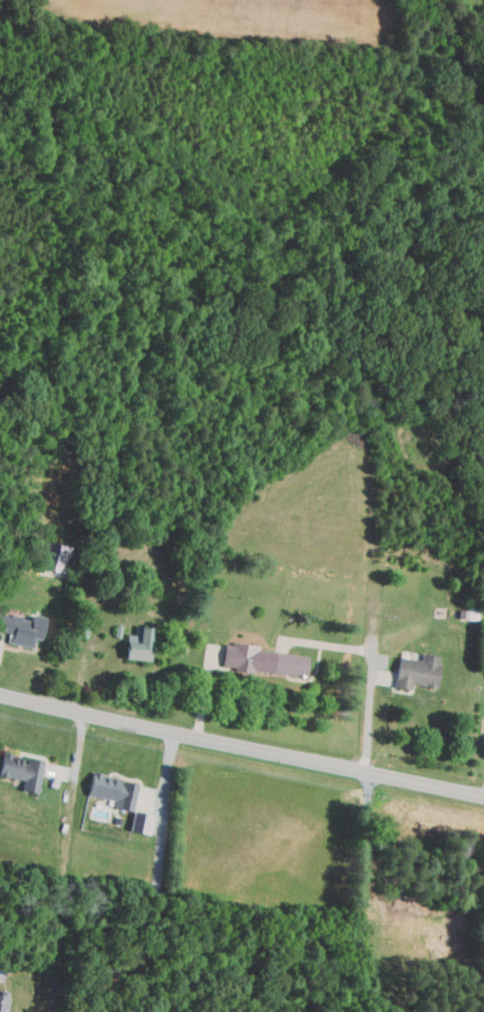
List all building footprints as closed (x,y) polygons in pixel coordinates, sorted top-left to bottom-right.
[(64,572),(67,546),(42,543),(39,569),(64,572)] [(28,615),(27,620),(0,616),(0,632),(6,633),(4,644),(31,648),(32,639),(39,640),(42,617),(28,615)] [(121,661),(147,662),(148,628),(133,627),(133,636),(122,635),(121,661)] [(303,679),(306,656),(254,650),(255,647),(222,643),(219,667),(231,669),(231,670),(303,679)] [(418,661),(397,657),(392,688),(408,691),(410,684),(433,688),(438,657),(420,654),(418,661)] [(23,758),(23,757),(0,753),(0,777),(20,780),(18,791),(35,794),(40,761),(23,758)] [(112,801),(111,809),(130,812),(135,782),(88,774),(85,796),(112,801)]
